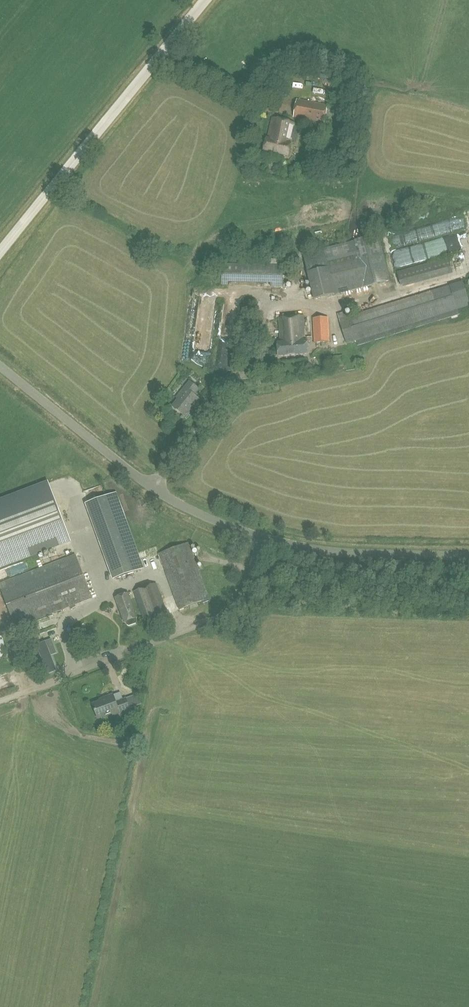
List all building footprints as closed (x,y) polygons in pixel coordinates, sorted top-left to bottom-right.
[(294,117),(324,123),(328,106),(297,100),(294,117)] [(291,143),(291,140),(290,140),(293,127),(294,127),(295,124),(273,119),(268,139),(267,139),(265,151),(288,157),(291,144),(291,143)] [(396,248),(458,232),(454,219),(393,236),(396,248)] [(304,255),(315,300),(390,280),(379,236),(304,255)] [(436,256),(441,255),(439,245),(433,246),(436,256)] [(397,270),(403,290),(455,275),(451,256),(397,270)] [(222,264),(221,285),(228,285),(229,282),(270,283),(270,287),(283,287),(284,265),(222,264)] [(458,309),(468,306),(468,302),(463,282),(451,286),(349,317),(348,311),(338,314),(347,344),(357,341),(358,346),(460,315),(458,309)] [(281,342),(277,343),(279,357),(308,354),(307,340),(306,340),(306,337),(304,316),(279,319),(281,342)] [(330,342),(329,318),(313,319),(314,343),(330,342)] [(207,340),(216,341),(218,326),(209,325),(207,340)] [(207,345),(207,359),(201,358),(201,363),(212,364),(213,345),(207,345)] [(298,374),(309,379),(316,365),(305,360),(298,374)] [(186,390),(173,407),(185,417),(199,400),(194,396),(199,389),(190,382),(185,388),(186,390)] [(70,540),(49,482),(0,500),(0,567),(70,540)] [(115,579),(144,569),(116,493),(88,503),(115,579)] [(160,554),(180,609),(209,598),(189,544),(160,554)] [(16,628),(92,598),(76,556),(0,585),(0,586),(16,628)] [(145,622),(167,614),(157,584),(134,592),(145,622)] [(138,621),(136,618),(137,618),(128,594),(116,598),(125,623),(126,622),(127,625),(129,626),(137,624),(138,621)] [(116,703),(113,695),(106,697),(107,700),(93,705),(98,719),(113,714),(113,716),(130,710),(126,699),(116,703)]
